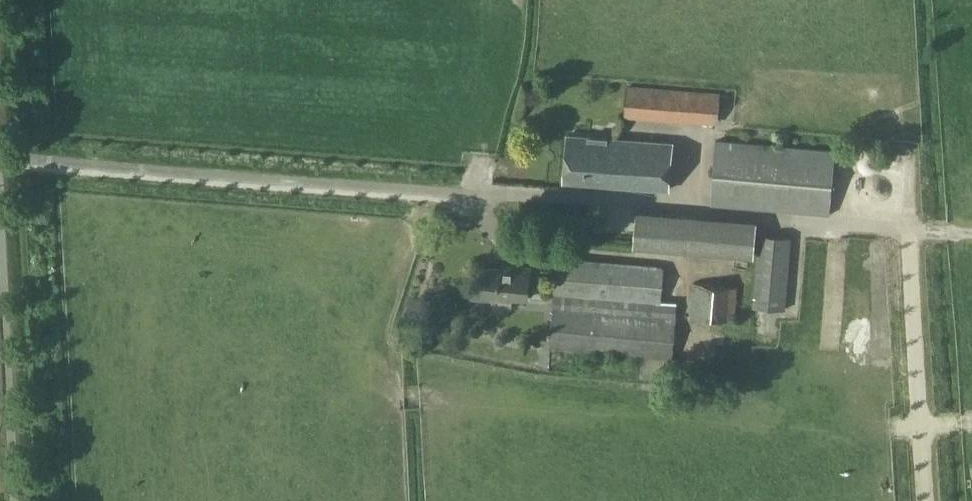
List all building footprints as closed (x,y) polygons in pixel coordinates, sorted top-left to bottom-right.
[(724,103),(654,99),(654,110),(629,109),(628,127),(722,131),(724,103)] [(673,142),(568,134),(564,181),(669,189),(673,142)] [(757,220),(637,210),(633,246),(754,256),(757,220)] [(791,236),(759,234),(752,306),(786,309),(791,236)] [(677,302),(675,301),(663,300),(663,277),(663,264),(557,255),(549,346),(672,357),(677,302)] [(513,306),(514,297),(528,298),(530,267),(513,265),(513,269),(486,267),(484,280),(474,280),(473,297),(493,299),(493,304),(495,308),(500,310),(506,311),(510,309),(513,306)] [(735,319),(738,287),(692,282),(689,314),(735,319)] [(823,306),(822,318),(839,319),(839,307),(823,306)]
